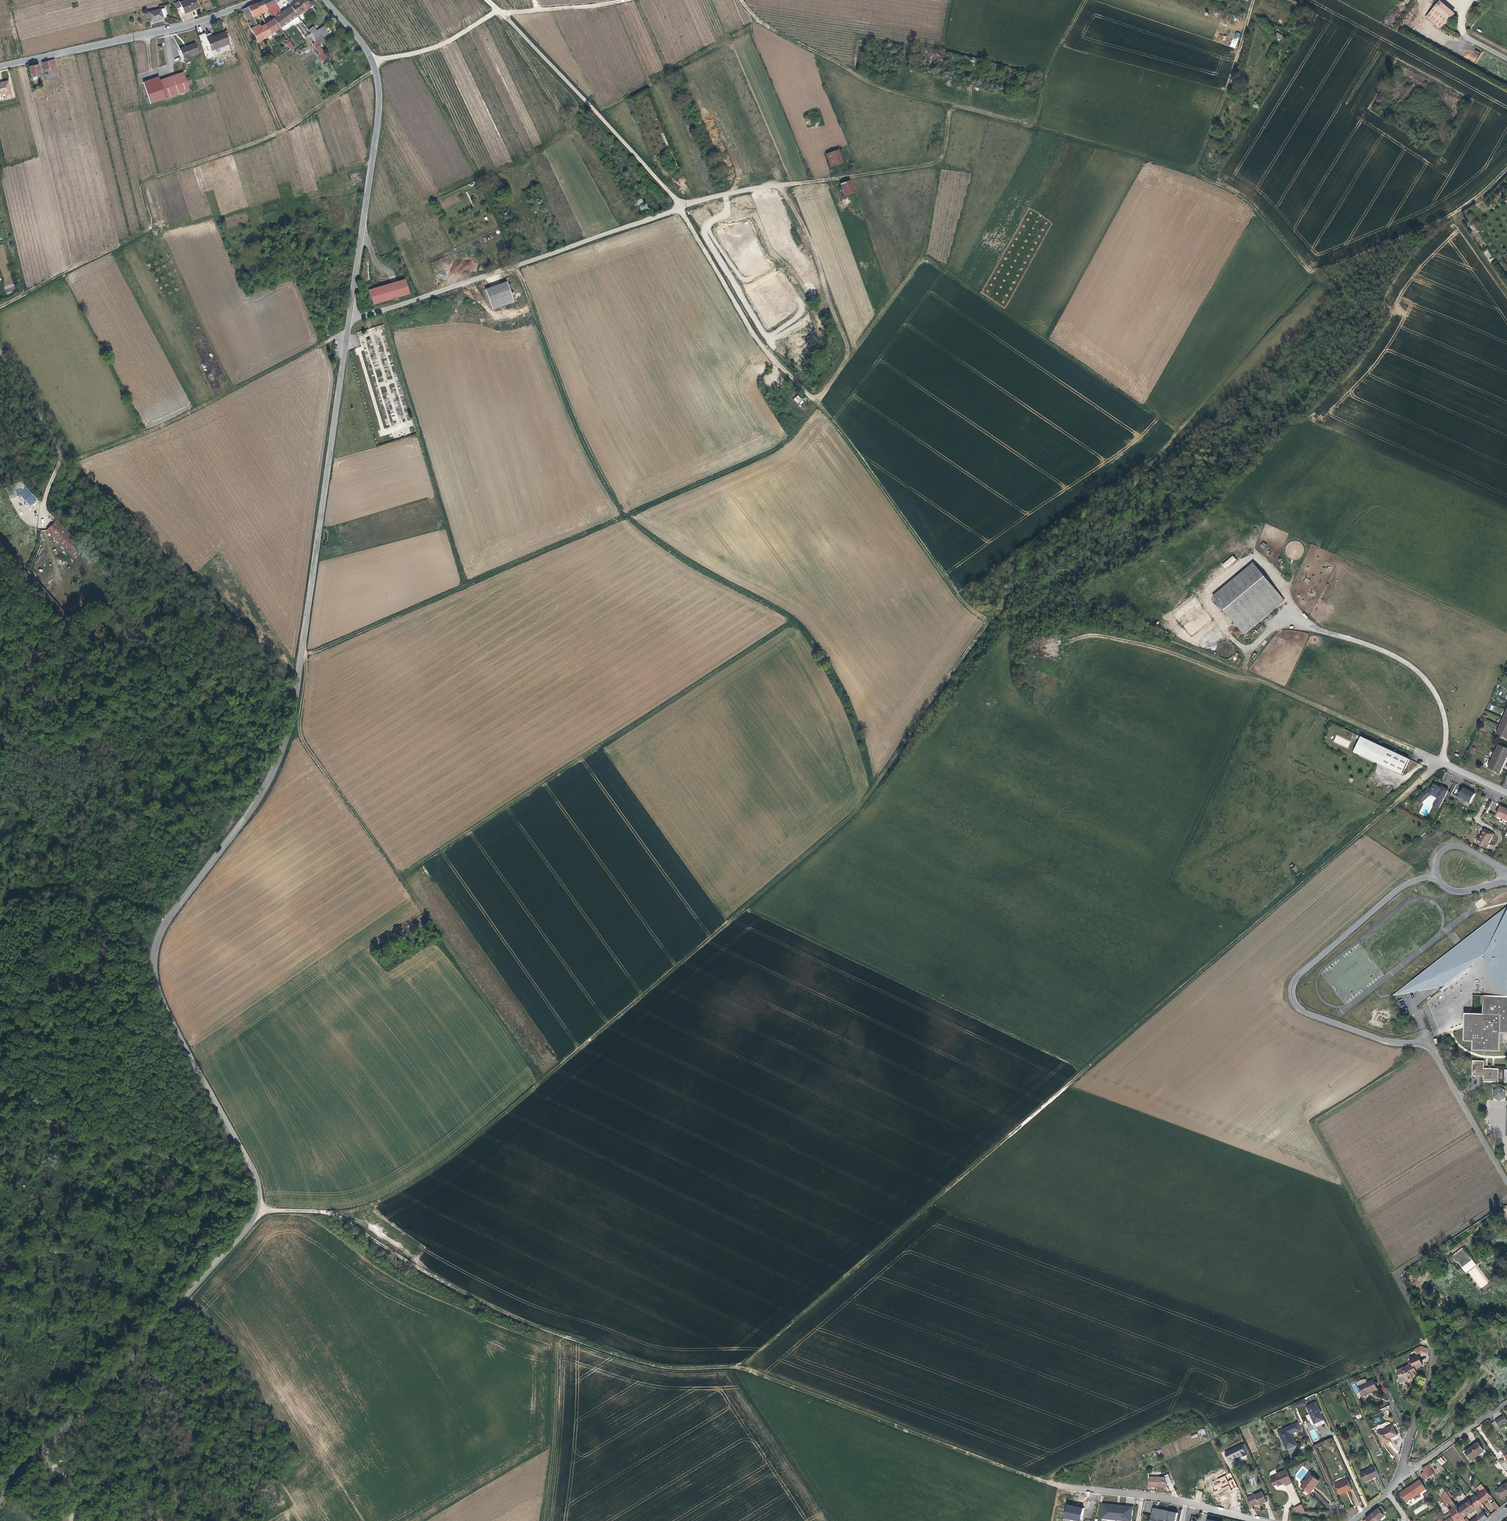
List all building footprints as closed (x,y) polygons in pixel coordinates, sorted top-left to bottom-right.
[(199,0),(185,0),(177,3),(183,15),(195,10),(202,7),(199,0)] [(298,16),(306,11),(307,12),(308,11),(307,10),(313,6),(311,3),(310,4),(307,0),(302,0),(299,2),(292,7),(298,16)] [(1441,0),(1439,0),(1426,15),(1442,28),(1455,12),(1441,0)] [(267,7),(264,1),(256,4),(261,13),(261,14),(264,13),(262,10),(268,8),(267,7)] [(261,13),(256,4),(249,7),(249,8),(253,16),(255,21),(257,20),(256,18),(257,18),(256,16),(261,13)] [(298,16),(292,7),(290,5),(288,6),(290,8),(282,13),(275,18),(281,28),(296,18),(296,19),(299,18),(298,16)] [(168,14),(167,7),(151,10),(153,21),(159,19),(165,18),(164,14),(168,14)] [(253,16),(249,8),(243,10),(247,19),(253,16)] [(266,24),(271,34),(281,28),(275,18),(270,21),(266,24)] [(296,19),(296,18),(281,28),(284,32),(298,22),(296,19)] [(253,31),(259,43),(269,36),(272,35),(271,34),(266,24),(262,27),(260,28),(259,27),(253,31)] [(325,25),(316,30),(314,26),(308,29),(311,33),(308,35),(313,42),(317,39),(320,45),(326,41),(323,37),(330,33),(325,25)] [(207,35),(206,31),(199,33),(205,54),(230,44),(225,33),(214,37),(208,39),(207,35)] [(319,44),(314,47),(318,54),(323,51),(319,44)] [(180,50),(186,64),(191,62),(190,58),(199,54),(195,45),(184,49),(180,50)] [(300,50),(305,55),(309,51),(304,46),(300,50)] [(940,60),(942,54),(925,50),(923,55),(940,60)] [(341,51),(336,53),(341,63),(346,61),(341,51)] [(326,57),(322,52),(317,55),(321,61),(326,57)] [(50,61),(52,68),(54,68),(58,66),(57,60),(57,59),(50,61)] [(35,65),(28,66),(31,78),(41,76),(38,64),(35,65)] [(56,77),(54,68),(52,68),(52,69),(47,70),(49,78),(56,77)] [(184,73),(159,81),(157,76),(143,81),(151,103),(191,90),(189,85),(187,79),(184,73)] [(10,80),(5,82),(0,83),(0,94),(8,93),(9,96),(14,95),(10,80)] [(842,163),(837,151),(826,155),(830,167),(842,163)] [(852,180),(841,183),(844,196),(855,193),(852,180)] [(7,293),(16,290),(12,280),(3,284),(7,293)] [(406,280),(370,290),(373,304),(410,294),(406,280)] [(515,304),(507,284),(485,292),(493,312),(515,304)] [(383,325),(357,332),(362,348),(367,347),(366,342),(373,340),(371,333),(384,329),(383,325)] [(798,404),(802,399),(798,395),(793,399),(798,404)] [(24,487),(20,484),(5,489),(9,499),(17,496),(15,490),(24,487)] [(33,498),(24,488),(18,494),(27,504),(33,498)] [(80,547),(52,518),(43,527),(70,557),(80,547)] [(1233,556),(1222,564),(1225,568),(1236,560),(1233,556)] [(1253,564),(1213,596),(1243,634),(1284,600),(1253,564)] [(1500,726),(1496,734),(1506,739),(1506,729),(1500,726)] [(1358,756),(1365,741),(1358,738),(1351,753),(1357,756),(1358,756)] [(1372,762),(1379,747),(1365,741),(1358,756),(1372,762)] [(1499,745),(1495,753),(1506,758),(1506,748),(1499,745)] [(1399,775),(1406,760),(1387,751),(1379,747),(1372,762),(1372,763),(1399,775)] [(1506,759),(1506,758),(1495,753),(1492,761),(1504,766),(1505,763),(1506,759)] [(1502,771),(1504,766),(1492,761),(1488,768),(1500,774),(1502,771)] [(1443,801),(1449,790),(1445,788),(1442,786),(1441,788),(1441,789),(1434,785),(1432,789),(1430,787),(1418,799),(1422,803),(1431,795),(1438,798),(1433,806),(1438,809),(1443,801)] [(1471,803),(1475,794),(1469,791),(1464,788),(1459,797),(1471,803)] [(1501,807),(1497,817),(1506,822),(1506,810),(1501,807)] [(1495,834),(1485,829),(1484,831),(1478,844),(1482,846),(1481,847),(1488,850),(1495,834)] [(1466,941),(1480,959),(1486,954),(1494,948),(1492,996),(1484,996),(1483,1014),(1465,1013),(1464,1041),(1473,1042),(1473,1051),(1500,1052),(1501,1042),(1501,1034),(1506,1034),(1506,906),(1466,941)] [(1480,959),(1466,941),(1455,950),(1468,968),(1480,959)] [(1492,996),(1494,948),(1486,954),(1484,996),(1492,996)] [(1445,986),(1468,968),(1455,950),(1392,996),(1437,988),(1445,986)] [(1499,1081),(1499,1069),(1484,1068),(1484,1061),(1473,1061),(1472,1076),(1483,1076),(1483,1080),(1499,1081)] [(1505,1097),(1505,1091),(1500,1087),(1494,1090),(1494,1097),(1499,1101),(1505,1097)] [(1473,1261),(1464,1250),(1466,1248),(1465,1247),(1463,1248),(1452,1256),(1453,1258),(1453,1261),(1455,1262),(1456,1261),(1457,1263),(1458,1262),(1463,1268),(1473,1261)] [(1428,1355),(1428,1348),(1421,1346),(1415,1349),(1417,1355),(1418,1354),(1421,1353),(1428,1355)] [(1418,1374),(1416,1370),(1418,1369),(1418,1368),(1423,1365),(1420,1357),(1411,1361),(1412,1364),(1410,1365),(1397,1371),(1400,1377),(1404,1376),(1407,1381),(1413,1378),(1413,1377),(1418,1374)] [(1378,1389),(1373,1379),(1367,1382),(1366,1381),(1366,1380),(1365,1380),(1365,1379),(1364,1379),(1363,1379),(1359,1381),(1359,1380),(1357,1381),(1356,1382),(1357,1382),(1357,1384),(1358,1384),(1359,1386),(1363,1395),(1369,1392),(1369,1393),(1378,1389)] [(1296,1408),(1306,1403),(1304,1399),(1294,1403),(1295,1405),(1296,1408)] [(1324,1420),(1316,1402),(1307,1406),(1315,1424),(1324,1420)] [(1504,1415),(1496,1420),(1499,1426),(1506,1421),(1506,1419),(1504,1415)] [(1297,1445),(1292,1433),(1297,1431),(1297,1432),(1301,1431),(1298,1423),(1279,1432),(1287,1450),(1297,1445)] [(1390,1439),(1397,1435),(1393,1426),(1388,1428),(1386,1423),(1376,1427),(1378,1432),(1378,1433),(1383,1445),(1388,1442),(1387,1440),(1390,1439)] [(1194,1444),(1201,1442),(1197,1433),(1191,1435),(1194,1444)] [(1377,1456),(1380,1454),(1373,1436),(1369,1437),(1377,1456)] [(1471,1461),(1485,1451),(1478,1442),(1465,1452),(1471,1461)] [(1247,1456),(1242,1444),(1225,1453),(1229,1462),(1240,1456),(1241,1458),(1247,1456)] [(1441,1457),(1437,1460),(1441,1465),(1445,1462),(1441,1457)] [(1435,1474),(1429,1465),(1423,1468),(1422,1469),(1424,1472),(1428,1478),(1435,1474)] [(1379,1476),(1375,1466),(1361,1473),(1365,1482),(1379,1476)] [(1293,1483),(1287,1469),(1277,1474),(1277,1475),(1271,1478),(1275,1486),(1278,1485),(1279,1486),(1282,1485),(1282,1484),(1284,1483),(1285,1484),(1286,1486),(1293,1483)] [(1310,1494),(1320,1481),(1311,1474),(1301,1487),(1310,1494)] [(1173,1484),(1169,1476),(1165,1478),(1165,1477),(1150,1477),(1150,1487),(1164,1487),(1173,1484)] [(1225,1476),(1212,1482),(1216,1490),(1229,1484),(1225,1476)] [(1228,1481),(1232,1489),(1237,1487),(1233,1479),(1228,1481)] [(1353,1490),(1348,1479),(1345,1481),(1344,1480),(1335,1484),(1340,1495),(1345,1492),(1348,1491),(1349,1492),(1353,1490)] [(1406,1503),(1427,1489),(1420,1479),(1400,1493),(1406,1503)] [(1506,1495),(1506,1483),(1495,1491),(1502,1500),(1506,1495)] [(1491,1496),(1482,1484),(1478,1487),(1480,1491),(1478,1493),(1479,1494),(1476,1496),(1482,1504),(1491,1496)] [(1268,1502),(1262,1491),(1256,1495),(1255,1494),(1248,1497),(1252,1507),(1260,1503),(1261,1505),(1268,1502)] [(1464,1518),(1458,1509),(1457,1506),(1447,1493),(1445,1495),(1454,1508),(1450,1511),(1451,1512),(1457,1520),(1467,1520),(1465,1519),(1464,1518)] [(1479,1506),(1482,1504),(1476,1496),(1475,1496),(1469,1500),(1470,1500),(1476,1509),(1479,1516),(1481,1520),(1484,1520),(1488,1518),(1483,1512),(1479,1506)] [(1464,1518),(1476,1509),(1470,1500),(1458,1509),(1464,1518)] [(1500,1508),(1495,1501),(1495,1502),(1492,1504),(1497,1511),(1500,1508)] [(1102,1520),(1131,1520),(1133,1506),(1102,1503),(1100,1520),(1102,1520)] [(1082,1519),(1084,1508),(1079,1507),(1078,1507),(1078,1508),(1076,1508),(1076,1507),(1073,1506),(1068,1505),(1065,1518),(1071,1519),(1071,1517),(1082,1519)] [(1387,1512),(1382,1506),(1379,1508),(1373,1514),(1379,1520),(1385,1516),(1384,1514),(1387,1512)] [(1153,1508),(1152,1516),(1169,1519),(1168,1520),(1170,1520),(1176,1520),(1178,1513),(1153,1508)] [(1451,1512),(1445,1516),(1447,1520),(1448,1520),(1457,1520),(1451,1512)]
